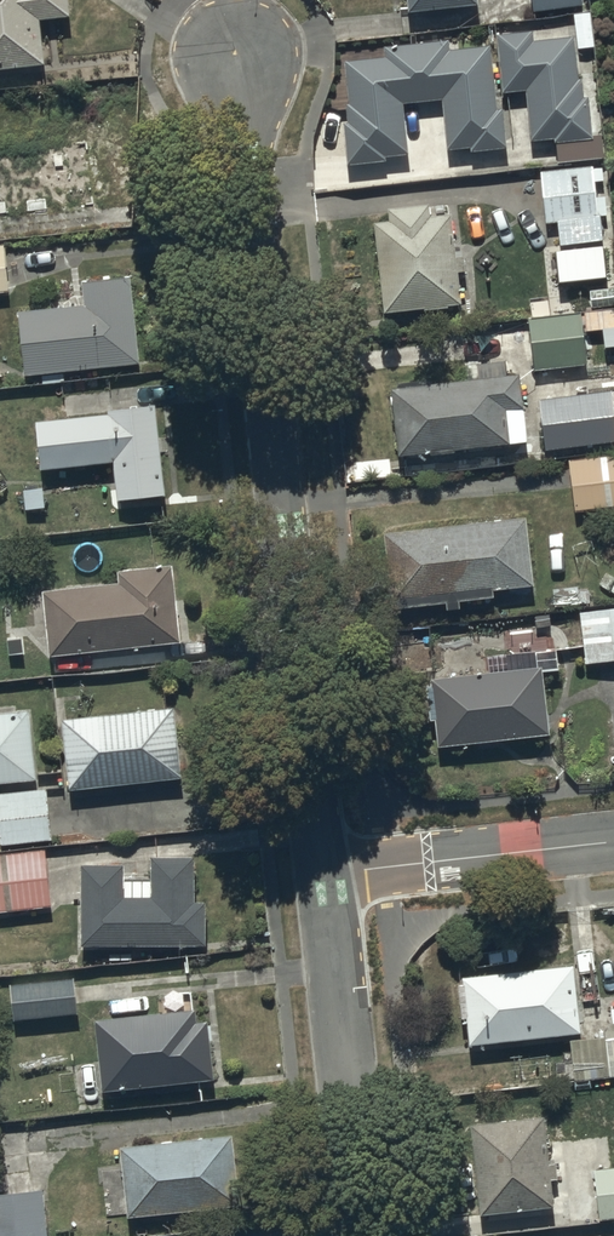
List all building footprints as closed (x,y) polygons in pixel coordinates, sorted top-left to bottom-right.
[(45,59),(40,13),(71,10),(70,0),(0,0),(0,64),(45,59)] [(526,87),(530,135),(554,133),(555,138),(593,135),(590,94),(583,95),(580,54),(577,54),(575,33),(570,33),(569,22),(496,29),(502,88),(526,87)] [(347,160),(387,158),(387,150),(409,149),(403,97),(443,94),(447,145),(471,143),(471,146),(507,143),(505,104),(497,105),(492,40),(487,41),(486,32),(350,45),(351,56),(347,56),(348,118),(344,118),(347,160)] [(543,165),(543,167),(545,221),(558,220),(559,239),(602,237),(601,211),(596,211),(594,163),(543,165)] [(390,215),(375,217),(384,307),(424,303),(424,305),(449,303),(448,300),(460,299),(453,209),(430,211),(429,199),(389,203),(390,215)] [(0,243),(0,291),(10,290),(4,243),(0,243)] [(19,306),(25,369),(140,359),(132,268),(82,273),(84,300),(19,306)] [(582,317),(529,323),(535,376),(588,370),(582,317)] [(520,381),(391,396),(399,462),(528,447),(520,381)] [(539,399),(547,451),(613,442),(613,419),(610,389),(539,399)] [(35,416),(41,464),(113,456),(117,495),(164,490),(157,397),(108,402),(109,408),(35,416)] [(569,466),(575,516),(613,511),(613,461),(569,466)] [(534,593),(526,524),(384,539),(393,616),(447,610),(447,618),(461,616),(460,608),(494,604),(493,597),(534,593)] [(43,585),(50,651),(181,637),(173,558),(117,564),(119,577),(43,585)] [(579,613),(586,665),(613,661),(613,609),(579,613)] [(544,660),(431,673),(439,741),(552,728),(544,660)] [(69,784),(70,784),(182,772),(174,701),(62,714),(69,784)] [(36,775),(30,706),(0,709),(0,779),(36,775)] [(51,838),(48,785),(0,788),(0,840),(0,841),(51,838)] [(0,850),(0,907),(50,903),(45,845),(0,850)] [(82,867),(83,947),(206,947),(206,902),(195,902),(195,859),(175,859),(157,858),(152,858),(152,882),(125,882),(125,866),(82,867)] [(573,957),(461,969),(469,1037),(581,1024),(573,957)] [(13,1015),(79,1009),(75,974),(10,980),(13,1015)] [(95,1014),(102,1086),(214,1074),(208,1015),(196,1016),(194,1004),(95,1014)] [(545,1112),(470,1118),(478,1208),(553,1202),(545,1112)] [(127,1212),(240,1200),(234,1130),(120,1141),(127,1212)] [(593,1166),(598,1216),(613,1215),(613,1163),(593,1166)] [(0,1195),(0,1235),(53,1235),(47,1189),(0,1195)]
